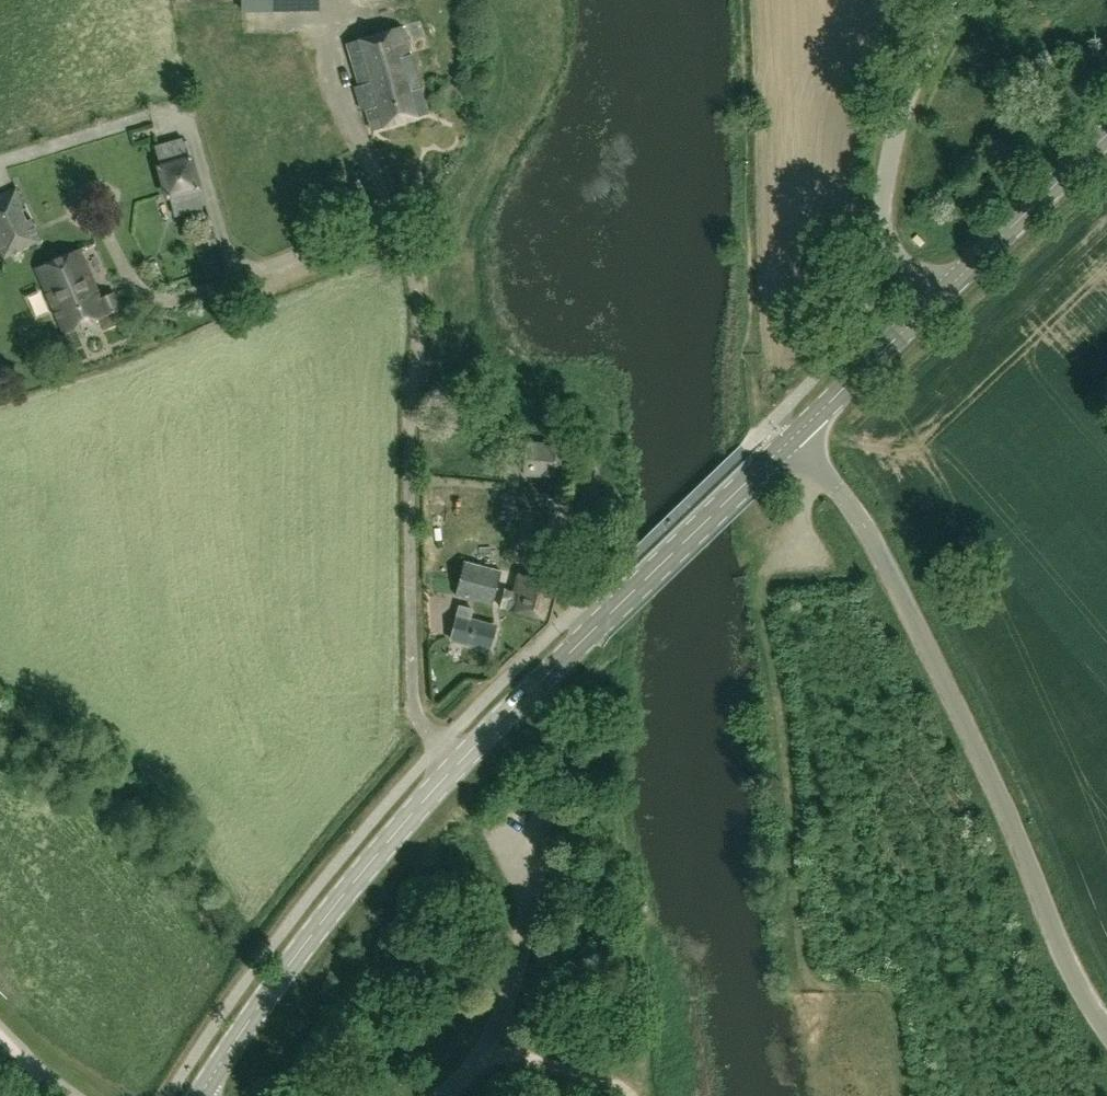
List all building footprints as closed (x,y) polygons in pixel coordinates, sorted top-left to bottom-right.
[(319,11),(319,0),(240,0),(240,12),(319,11)] [(426,112),(400,24),(344,41),(357,83),(352,85),(358,103),(362,102),(370,128),(426,112)] [(177,139),(154,146),(174,216),(202,208),(181,138),(177,139)] [(21,208),(27,206),(16,185),(0,193),(0,253),(2,257),(41,241),(32,216),(26,218),(21,208)] [(391,243),(376,242),(375,257),(391,257),(391,243)] [(101,298),(79,248),(36,266),(64,333),(117,310),(110,294),(101,298)] [(565,478),(568,445),(526,441),(523,474),(565,478)] [(493,605),(501,570),(464,560),(454,595),(493,605)] [(542,619),(552,581),(517,572),(512,590),(505,588),(500,607),(542,619)] [(458,607),(450,638),(490,648),(495,626),(470,620),(472,611),(458,607)]
